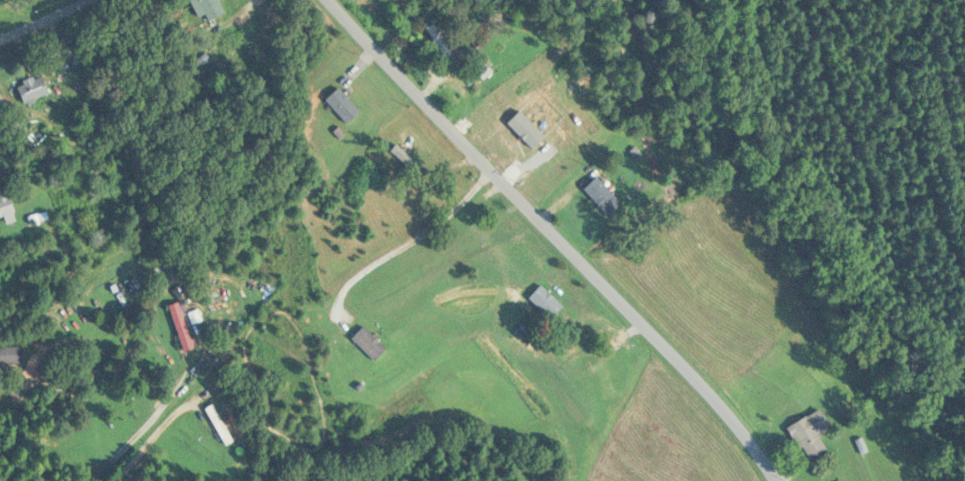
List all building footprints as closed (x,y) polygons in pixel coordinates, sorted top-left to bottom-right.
[(203,23),(223,13),(217,0),(191,0),(203,23)] [(502,28),(526,34),(528,27),(504,21),(502,28)] [(427,27),(441,58),(448,55),(433,24),(427,27)] [(47,95),(39,76),(14,85),(22,105),(47,95)] [(358,112),(337,88),(324,99),(345,124),(358,112)] [(532,146),(546,135),(526,111),(512,123),(532,146)] [(405,170),(423,157),(411,142),(415,139),(408,130),(387,146),(405,170)] [(581,190),(607,216),(620,203),(594,177),(581,190)] [(6,193),(0,195),(0,217),(2,216),(4,224),(14,221),(6,193)] [(562,307),(540,285),(527,298),(549,320),(562,307)] [(167,305),(182,352),(193,348),(179,302),(167,305)] [(385,349),(362,326),(350,338),(373,361),(385,349)] [(21,364),(21,346),(0,346),(0,364),(21,364)] [(232,441),(211,404),(203,408),(224,445),(232,441)] [(828,429),(819,409),(787,425),(805,459),(824,449),(817,435),(828,429)]
